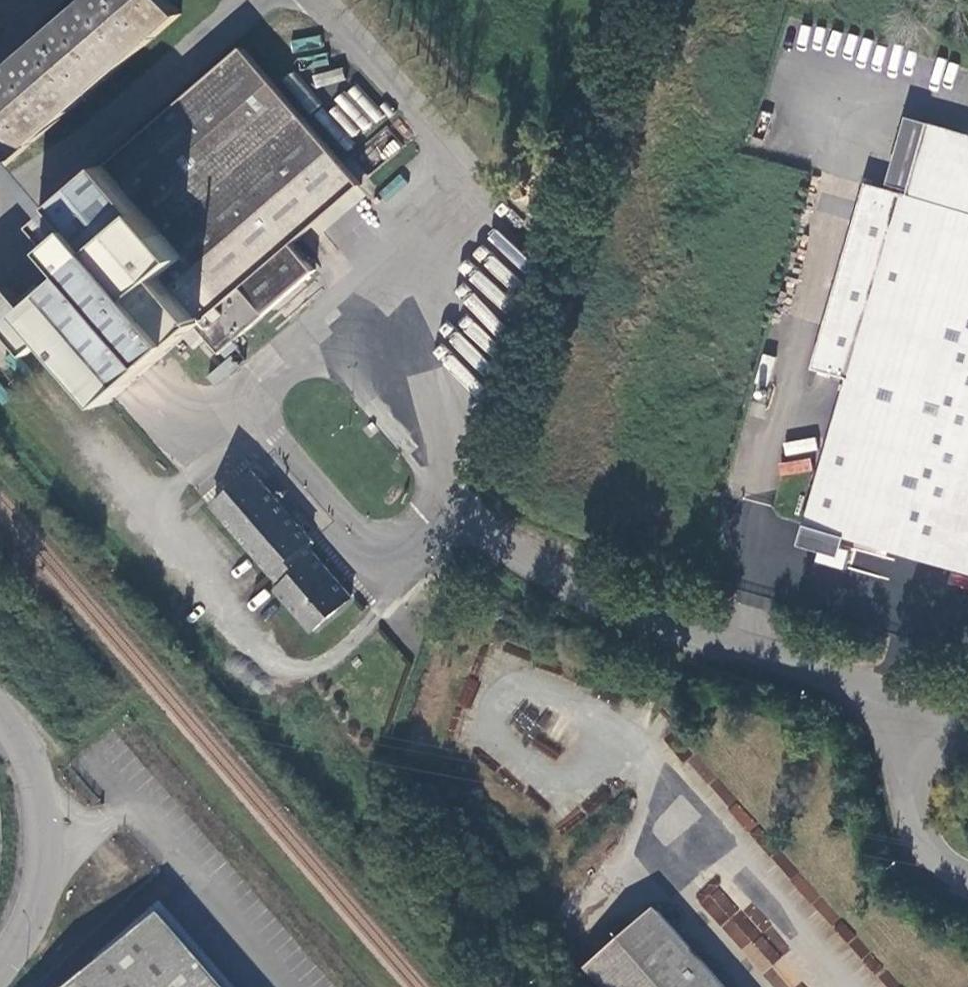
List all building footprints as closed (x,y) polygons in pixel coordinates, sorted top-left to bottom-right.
[(178,0),(89,0),(0,77),(0,156),(8,165),(188,11),(178,0)] [(366,183),(249,46),(42,224),(82,273),(37,311),(56,334),(114,401),(203,326),(224,352),(323,267),(300,241),(366,183)] [(966,125),(938,118),(918,192),(911,190),(898,187),(875,181),(868,207),(876,209),(870,236),(860,234),(823,370),(853,378),(813,522),(967,568),(967,129),(966,125)] [(905,165),(898,187),(911,190),(917,168),(905,165)] [(868,207),(860,234),(870,236),(876,209),(868,207)] [(56,334),(37,311),(17,288),(0,303),(0,313),(34,353),(56,334)] [(316,540),(258,473),(218,507),(286,586),(282,590),(318,632),(358,598),(311,544),(316,540)] [(756,960),(772,945),(717,885),(700,901),(756,960)] [(660,906),(593,965),(612,986),(731,986),(660,906)] [(167,917),(86,986),(227,986),(167,917)]
